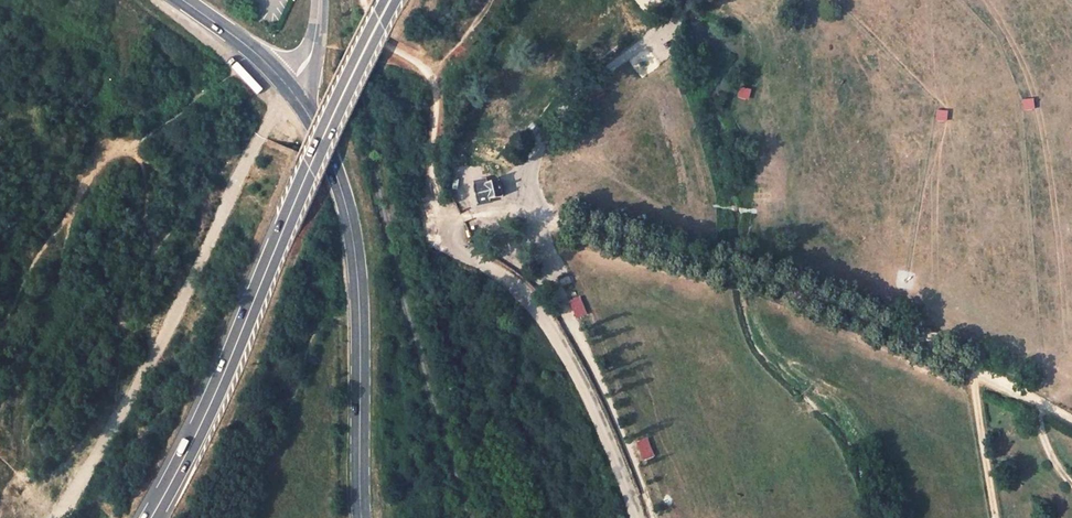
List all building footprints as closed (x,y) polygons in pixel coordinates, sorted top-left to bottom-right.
[(475,197),(486,194),(488,199),(504,195),(500,179),(487,182),(486,177),(478,179),(480,183),(475,184),(472,185),(475,197)] [(578,319),(589,314),(581,296),(570,300),(578,319)] [(649,440),(639,444),(646,460),(656,457),(649,440)]
